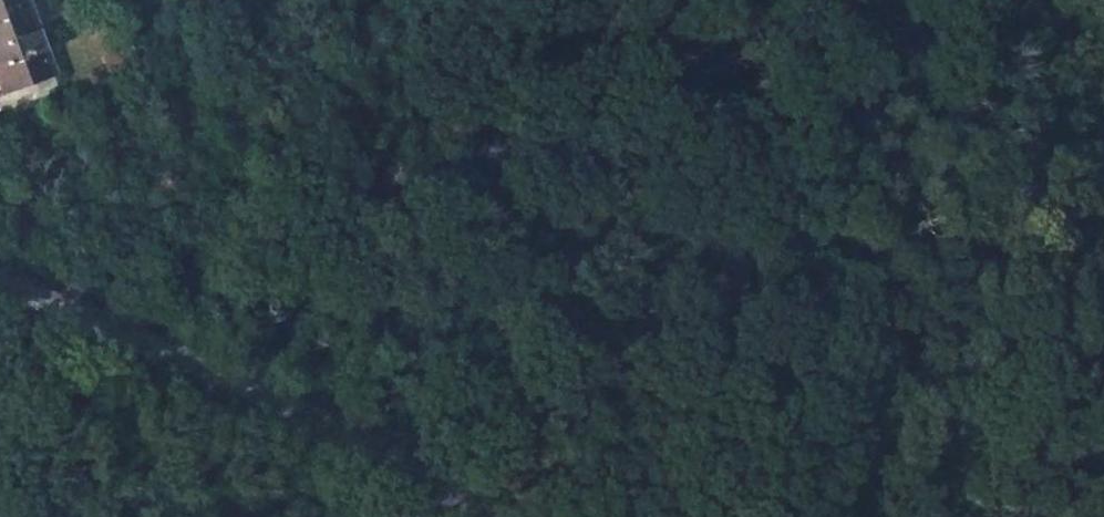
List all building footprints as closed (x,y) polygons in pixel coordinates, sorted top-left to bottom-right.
[(24,0),(0,0),(0,83),(2,89),(52,70),(24,0)]
